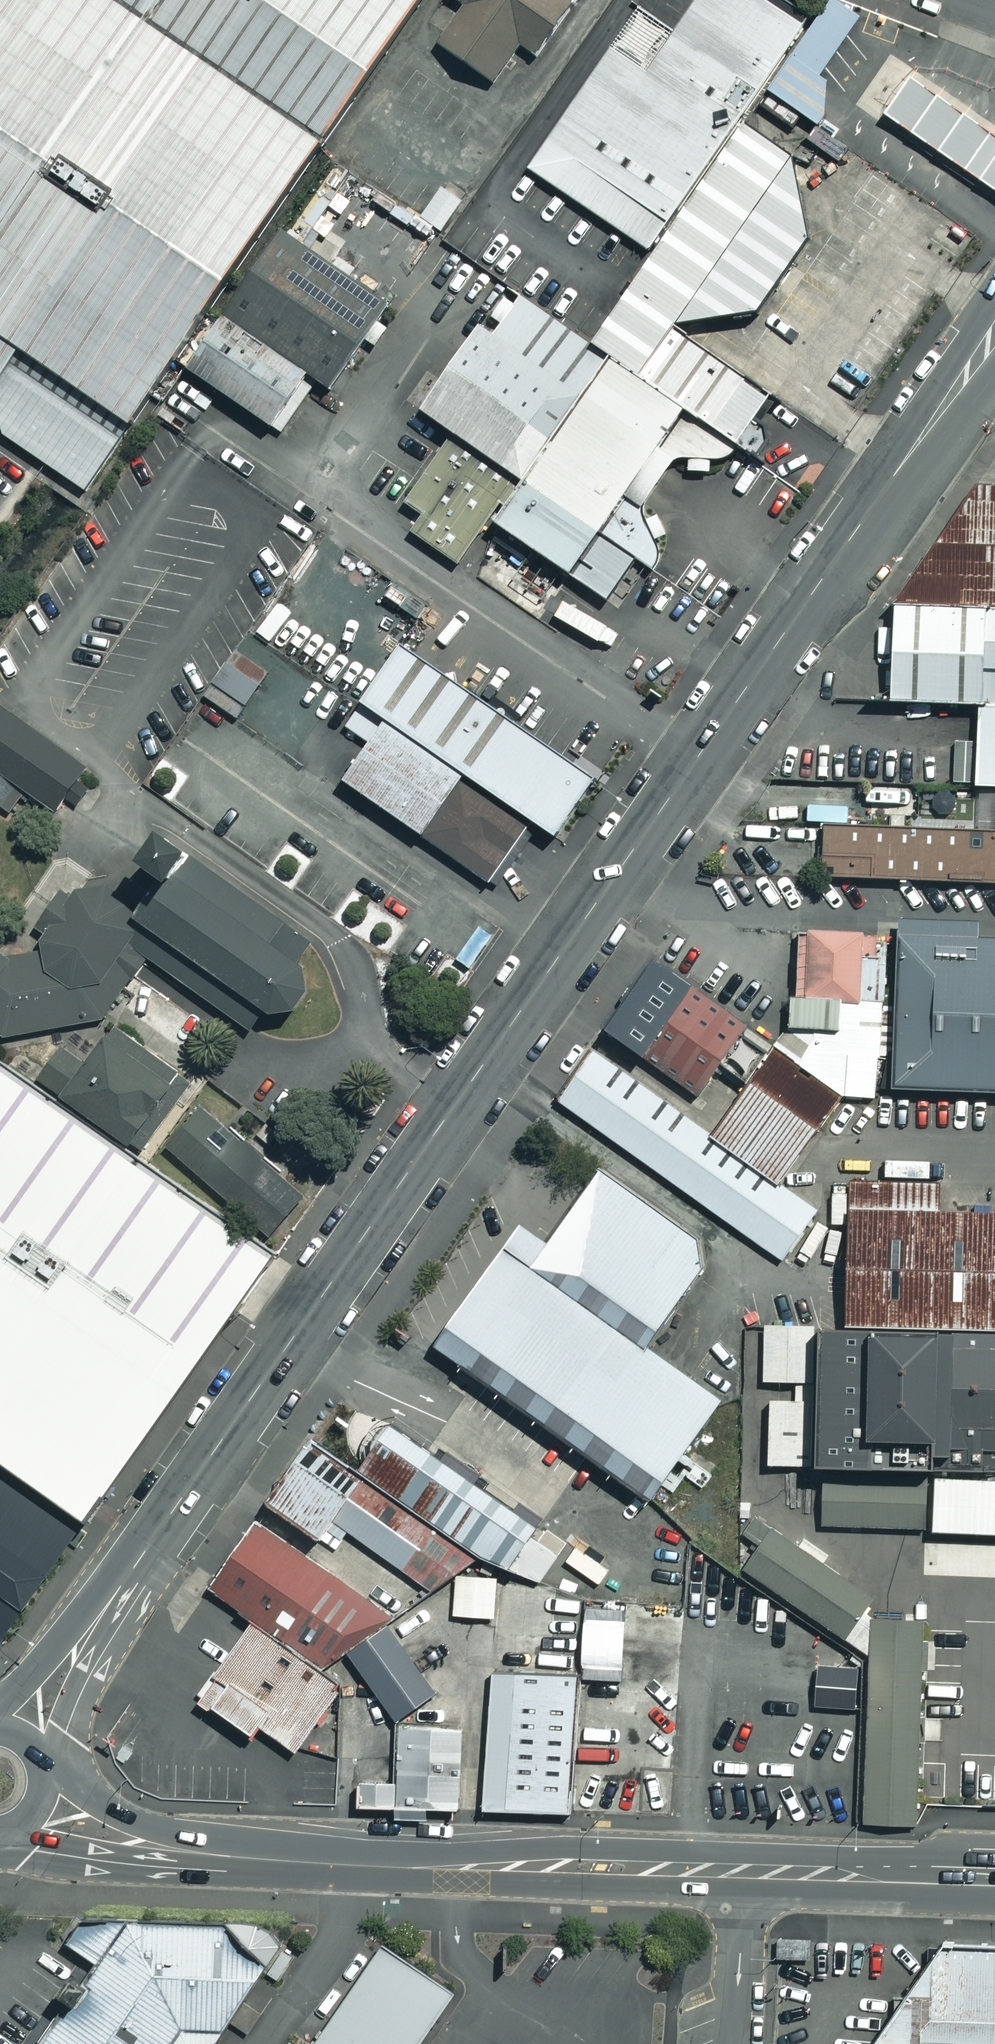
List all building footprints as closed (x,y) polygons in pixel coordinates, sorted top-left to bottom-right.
[(5,431),(87,488),(130,420),(414,0),(0,0),(0,417),(5,431)] [(424,41),(484,79),(510,39),(524,48),(555,0),(447,0),(449,2),(424,41)] [(523,161),(649,247),(739,117),(761,84),(808,17),(784,0),(687,0),(641,66),(605,42),(523,161)] [(761,84),(819,122),(822,71),(858,17),(831,0),(822,0),(808,17),(761,84)] [(909,72),(881,114),(994,193),(994,131),(909,72)] [(590,338),(586,343),(749,457),(766,432),(748,419),(765,395),(671,330),(676,323),(756,310),(808,235),(793,155),(741,119),(651,249),(590,338)] [(272,231),(216,310),(325,385),(380,308),(272,231)] [(750,458),(585,343),(503,291),(418,408),(448,432),(511,476),(482,516),(570,575),(607,599),(635,559),(653,568),(657,556),(654,540),(647,521),(637,508),(678,453),(720,458),(750,458)] [(309,385),(211,318),(179,362),(276,431),(309,385)] [(407,527),(452,559),(482,516),(511,476),(448,432),(399,501),(417,514),(407,527)] [(978,481),(935,542),(994,544),(994,481),(978,481)] [(935,542),(890,608),(994,608),(994,544),(935,542)] [(890,608),(888,700),(971,702),(969,778),(994,778),(994,608),(890,608)] [(462,688),(397,644),(357,701),(381,717),(464,774),(531,820),(556,837),(595,779),(589,775),(462,688)] [(263,668),(235,648),(204,697),(231,715),(263,668)] [(55,814),(87,770),(91,765),(0,700),(0,775),(55,814)] [(464,774),(381,717),(339,780),(421,837),(464,774)] [(464,774),(421,837),(487,883),(531,820),(464,774)] [(813,823),(811,877),(994,882),(994,828),(813,823)] [(135,950),(246,1030),(315,935),(172,833),(131,889),(163,912),(135,950)] [(0,948),(0,1036),(90,1014),(135,950),(68,901),(44,944),(5,951),(0,948)] [(886,935),(792,933),(789,1026),(772,1043),(767,1047),(830,1093),(883,1087),(886,935)] [(886,935),(883,1087),(994,1090),(994,937),(886,935)] [(736,1019),(650,960),(601,1025),(687,1085),(736,1019)] [(188,1075),(112,1023),(86,1061),(58,1041),(34,1076),(137,1147),(188,1075)] [(767,1047),(707,1130),(771,1174),(830,1093),(767,1047)] [(771,1174),(707,1130),(588,1048),(552,1100),(775,1252),(810,1201),(771,1174)] [(84,1517),(88,1521),(92,1516),(100,1503),(274,1248),(0,1057),(0,1459),(84,1517)] [(266,1148),(196,1101),(162,1151),(233,1198),(266,1148)] [(517,1220),(502,1242),(648,1346),(716,1253),(595,1166),(581,1185),(543,1238),(517,1220)] [(841,1325),(857,1325),(931,1327),(994,1329),(994,1205),(931,1204),(931,1176),(842,1175),(841,1325)] [(502,1242),(431,1341),(645,1492),(716,1394),(692,1377),(648,1346),(502,1242)] [(841,1325),(833,1324),(815,1324),(808,1324),(804,1464),(994,1469),(994,1329),(931,1327),(857,1325),(841,1325)] [(568,1542),(387,1420),(354,1469),(481,1555),(535,1590),(568,1542)] [(481,1555),(354,1469),(307,1438),(265,1498),(412,1594),(481,1555)] [(0,1459),(0,1638),(84,1517),(0,1459)] [(817,1524),(929,1527),(930,1476),(819,1473),(817,1524)] [(930,1476),(929,1527),(929,1530),(994,1532),(994,1478),(930,1476)] [(386,1614),(252,1514),(201,1584),(208,1588),(248,1615),(315,1664),(340,1645),(386,1614)] [(753,1538),(736,1561),(840,1637),(870,1596),(767,1521),(765,1524),(755,1518),(745,1532),(753,1538)] [(535,1590),(492,1588),(489,1665),(567,1668),(580,1668),(583,1592),(535,1590)] [(567,1683),(563,1808),(669,1811),(675,1595),(583,1592),(580,1668),(567,1668),(567,1683)] [(387,1715),(392,1806),(477,1806),(480,1665),(461,1666),(412,1594),(386,1614),(433,1684),(387,1715)] [(340,1645),(387,1715),(433,1684),(386,1614),(340,1645)] [(869,1614),(862,1822),(912,1824),(917,1670),(935,1671),(936,1641),(920,1641),(921,1616),(869,1614)] [(315,1664),(248,1615),(191,1692),(284,1761),(296,1745),(341,1684),(315,1664)] [(477,1806),(563,1808),(567,1683),(567,1668),(489,1665),(480,1665),(477,1806)] [(84,1915),(68,1939),(95,1958),(79,1980),(74,1988),(68,1996),(34,2043),(210,2043),(280,1943),(254,1920),(84,1915)] [(450,1978),(382,1932),(305,2043),(405,2043),(450,1978)] [(939,1942),(935,1947),(871,2043),(994,2043),(994,1945),(939,1942)] [(74,1988),(79,1980),(71,1975),(60,1991),(68,1996),(74,1988)]
